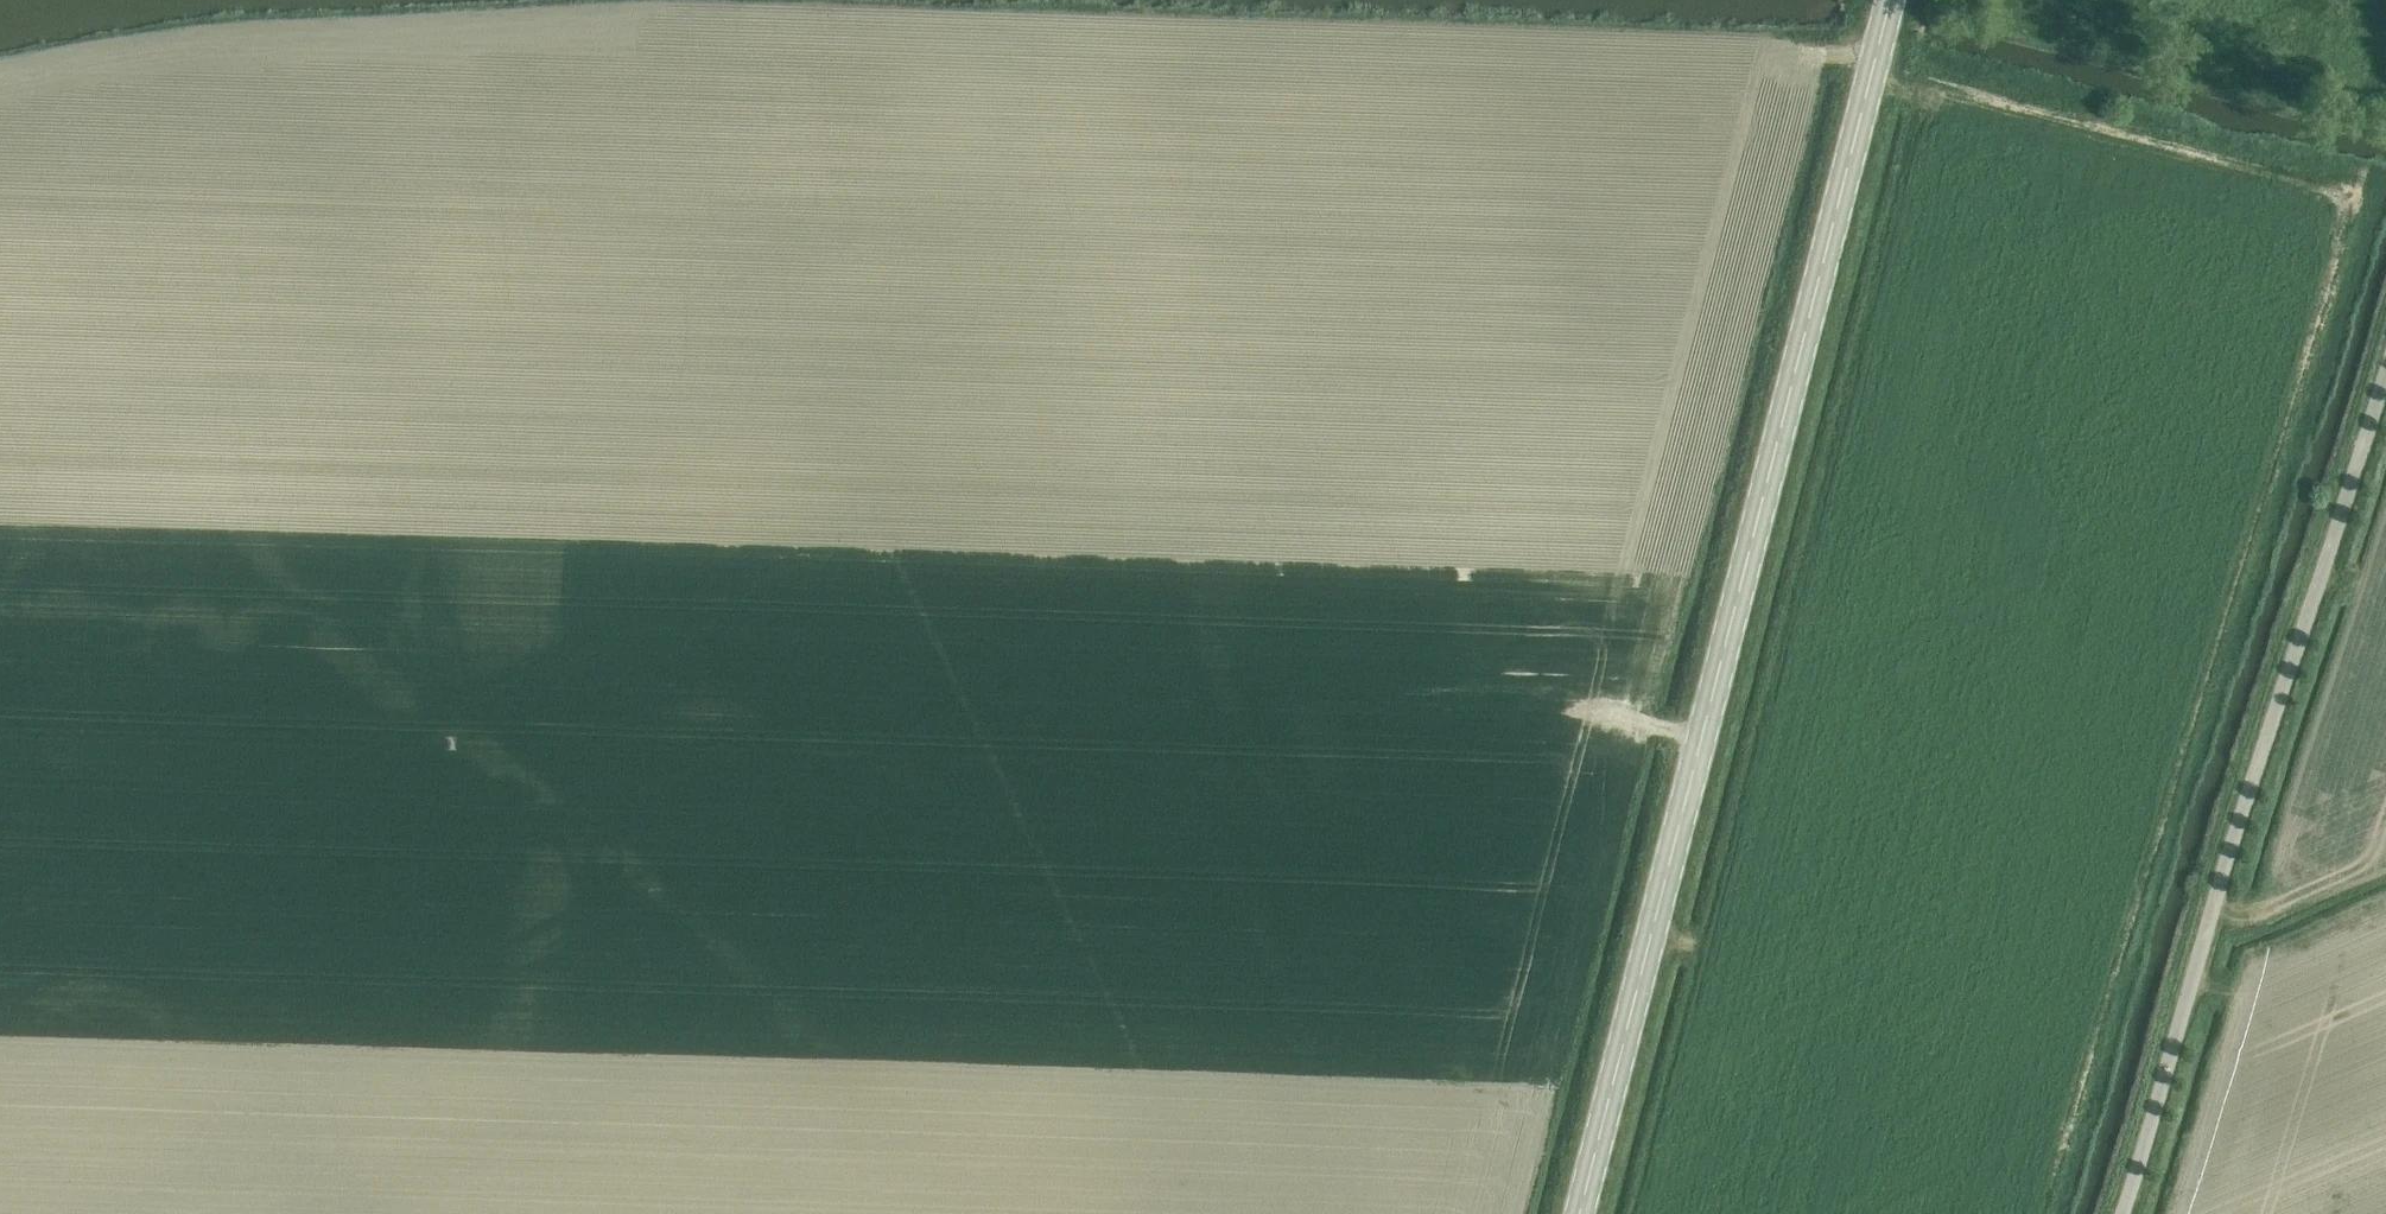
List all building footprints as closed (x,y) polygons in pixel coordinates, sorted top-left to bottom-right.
[(1795,45),(1794,57),(1818,59),(1819,47),(1795,45)]
